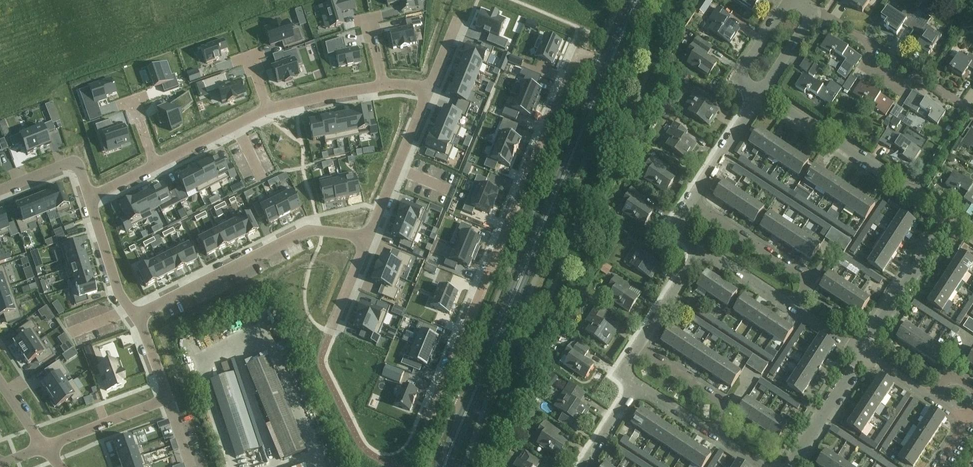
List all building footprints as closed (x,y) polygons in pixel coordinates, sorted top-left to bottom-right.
[(319,7),(320,7),(322,16),(324,23),(326,29),(331,27),(335,26),(336,26),(337,26),(337,25),(343,24),(340,13),(355,8),(353,0),(342,0),(341,0),(331,3),(330,3),(329,3),(329,4),(319,7)] [(388,8),(400,5),(401,12),(415,9),(414,4),(418,3),(417,0),(387,0),(388,8)] [(751,10),(757,0),(736,0),(751,10)] [(849,4),(862,12),(870,0),(852,0),(849,4)] [(903,24),(913,30),(924,14),(917,9),(912,16),(904,11),(901,15),(888,7),(881,17),(887,21),(884,26),(896,34),(903,24)] [(738,30),(726,21),(729,17),(716,8),(709,19),(714,23),(710,30),(729,43),(738,30)] [(483,11),(476,29),(490,35),(487,43),(505,50),(508,42),(499,38),(506,20),(483,11)] [(924,14),(913,30),(923,37),(916,47),(929,56),(942,35),(926,25),(931,18),(924,14)] [(390,31),(394,49),(394,48),(416,44),(417,44),(413,27),(421,25),(420,18),(406,21),(407,28),(390,31)] [(284,19),(261,27),(267,44),(278,40),(281,47),(300,40),(296,27),(288,30),(284,19)] [(538,40),(535,48),(539,50),(536,57),(553,64),(562,41),(545,35),(542,42),(538,40)] [(834,52),(846,60),(837,74),(844,79),(854,65),(855,66),(861,57),(828,35),(820,48),(830,54),(831,52),(834,53),(834,52)] [(716,63),(705,56),(712,46),(698,37),(687,52),(693,56),(688,63),(708,76),(716,63)] [(343,38),(325,44),(328,55),(335,54),(339,68),(347,66),(347,67),(353,66),(352,65),(361,63),(357,48),(346,51),(343,38)] [(223,40),(200,48),(206,63),(221,58),(219,52),(227,50),(223,40)] [(470,45),(465,56),(466,57),(466,56),(488,65),(494,48),(482,44),(480,49),(470,45)] [(274,70),(272,71),(275,81),(277,80),(278,83),(285,81),(286,83),(292,82),(292,80),(295,78),(291,66),(302,63),(297,50),(283,54),(285,62),(272,66),(274,70)] [(956,59),(950,69),(962,78),(969,67),(972,69),(972,56),(969,54),(966,58),(954,51),(951,56),(956,59)] [(466,57),(462,65),(484,74),(488,65),(466,56),(466,57)] [(512,56),(509,62),(521,67),(523,61),(512,56)] [(804,58),(798,68),(813,77),(819,68),(804,58)] [(159,67),(148,71),(152,83),(155,82),(156,86),(161,84),(164,91),(179,86),(175,76),(173,77),(168,61),(158,65),(159,67)] [(462,65),(458,75),(480,84),(484,74),(462,65)] [(523,78),(516,95),(536,103),(539,98),(537,97),(539,90),(528,85),(532,74),(519,69),(517,76),(523,78)] [(187,75),(190,82),(201,78),(198,71),(187,75)] [(803,74),(795,86),(804,92),(806,90),(809,91),(830,104),(836,95),(803,74)] [(458,75),(454,84),(476,93),(480,84),(458,75)] [(849,91),(857,79),(851,75),(843,87),(849,91)] [(948,85),(952,78),(946,75),(942,82),(948,85)] [(226,78),(204,85),(207,97),(216,94),(220,107),(243,100),(240,88),(231,90),(230,90),(226,78)] [(92,97),(83,100),(86,112),(87,112),(87,111),(98,108),(96,103),(106,99),(105,96),(116,92),(114,87),(113,85),(111,79),(89,87),(92,97)] [(867,99),(887,112),(893,103),(861,82),(853,94),(862,100),(864,98),(866,99),(867,99)] [(454,84),(450,95),(459,99),(457,106),(469,111),(476,93),(454,84)] [(927,114),(930,115),(928,118),(937,124),(946,112),(913,90),(903,105),(917,113),(920,108),(927,113),(927,114)] [(717,112),(707,105),(710,100),(696,91),(687,104),(692,107),(689,112),(709,125),(717,112)] [(160,113),(157,116),(161,127),(169,127),(173,134),(183,129),(184,117),(192,105),(189,94),(169,107),(167,105),(158,110),(160,113)] [(505,106),(501,114),(502,115),(516,120),(518,113),(529,117),(532,109),(534,110),(536,104),(516,95),(511,109),(505,106)] [(53,101),(45,104),(51,118),(58,115),(53,101)] [(897,118),(903,109),(896,105),(890,114),(897,118)] [(444,108),(440,119),(457,126),(462,115),(466,117),(469,111),(457,106),(454,112),(444,108)] [(366,110),(354,112),(354,113),(359,136),(370,134),(371,135),(377,134),(374,121),(368,123),(366,110)] [(102,118),(100,112),(88,116),(90,122),(102,118)] [(354,113),(343,115),(348,138),(359,136),(354,113)] [(904,124),(907,119),(900,114),(897,119),(904,124)] [(343,115),(332,117),(336,140),(348,138),(343,115)] [(332,117),(321,120),(324,138),(325,143),(336,140),(332,117)] [(894,117),(890,123),(897,128),(901,122),(894,117)] [(440,119),(436,129),(456,137),(455,137),(458,138),(462,128),(457,126),(440,119)] [(0,122),(0,124),(3,131),(8,128),(5,120),(0,122)] [(111,120),(95,125),(95,126),(96,125),(101,138),(104,137),(107,146),(111,144),(113,150),(121,148),(121,149),(122,148),(121,146),(129,143),(124,128),(114,131),(113,128),(111,128),(109,121),(111,120)] [(321,120),(309,122),(313,140),(324,138),(321,120)] [(52,122),(31,130),(38,150),(50,145),(47,139),(49,138),(47,133),(55,130),(52,122)] [(696,145),(683,137),(686,132),(674,124),(667,135),(671,138),(667,145),(687,158),(696,145)] [(432,138),(452,146),(455,137),(456,137),(436,129),(432,138)] [(756,155),(760,150),(759,150),(769,135),(759,129),(749,143),(755,148),(752,153),(756,155)] [(887,129),(881,138),(879,141),(890,148),(892,145),(902,152),(902,153),(904,154),(903,157),(912,163),(920,151),(887,129)] [(31,130),(9,139),(13,147),(21,144),(23,149),(25,148),(27,154),(38,150),(31,130)] [(499,130),(494,144),(516,153),(518,148),(521,140),(522,140),(499,130)] [(778,142),(769,135),(759,150),(760,150),(769,156),(778,142)] [(432,137),(427,149),(437,153),(435,159),(447,164),(454,147),(452,146),(432,138),(432,137)] [(788,148),(778,142),(769,156),(779,163),(788,148)] [(494,144),(488,158),(510,167),(513,159),(514,159),(516,153),(494,144)] [(788,148),(779,163),(788,170),(798,155),(788,148)] [(808,162),(798,155),(788,170),(798,176),(808,162)] [(747,168),(750,163),(751,162),(741,156),(737,161),(747,168)] [(219,157),(209,162),(219,183),(230,178),(230,180),(236,177),(230,165),(225,168),(219,157)] [(674,178),(664,172),(667,167),(652,157),(645,168),(650,171),(645,179),(665,192),(674,178)] [(209,162),(198,167),(209,188),(219,183),(209,162)] [(747,168),(757,174),(760,170),(750,163),(747,168)] [(741,178),(742,176),(745,171),(735,164),(731,171),(741,178)] [(805,181),(815,187),(825,173),(815,166),(805,181)] [(198,167),(188,172),(197,189),(196,189),(198,194),(209,188),(198,167)] [(757,174),(767,181),(770,176),(760,170),(757,174)] [(742,176),(752,182),(755,177),(745,171),(742,176)] [(182,187),(174,191),(180,203),(188,199),(186,194),(196,189),(197,189),(188,172),(178,178),(182,187)] [(968,195),(964,200),(972,206),(972,185),(954,172),(945,185),(954,191),(956,188),(959,190),(968,195)] [(353,173),(341,175),(347,198),(358,196),(353,173)] [(835,179),(825,173),(815,187),(825,194),(835,179)] [(341,175),(330,178),(336,201),(347,198),(341,175)] [(478,175),(470,193),(495,203),(498,198),(496,197),(498,192),(485,186),(487,179),(478,175)] [(780,183),(770,176),(767,181),(777,187),(780,183)] [(752,182),(762,189),(765,184),(755,177),(752,182)] [(330,178),(319,181),(324,204),(336,201),(330,178)] [(724,204),(734,189),(737,184),(727,178),(724,183),(717,178),(709,190),(716,194),(714,197),(724,204)] [(844,185),(835,179),(825,194),(835,200),(844,185)] [(790,190),(780,183),(777,187),(788,194),(790,190)] [(779,193),(765,184),(762,189),(773,195),(776,197),(779,193)] [(648,195),(634,185),(623,202),(628,205),(623,212),(643,225),(652,212),(641,205),(648,195)] [(854,192),(844,185),(835,200),(845,206),(854,192)] [(162,186),(151,191),(159,208),(161,212),(180,203),(174,191),(166,195),(162,186)] [(50,193),(57,212),(58,214),(70,209),(62,188),(50,192),(50,193)] [(289,188),(278,193),(280,198),(281,197),(289,214),(300,209),(289,188)] [(744,196),(734,189),(724,204),(734,210),(744,196)] [(151,191),(141,196),(149,213),(150,213),(159,208),(151,191)] [(854,192),(845,206),(854,213),(864,198),(854,192)] [(50,193),(39,197),(46,213),(46,214),(47,216),(57,212),(50,193)] [(470,193),(463,210),(473,214),(475,208),(489,214),(492,208),(493,209),(495,203),(470,193)] [(779,199),(789,206),(792,201),(779,193),(776,197),(779,199)] [(794,198),(804,205),(807,200),(797,194),(794,198)] [(131,201),(141,222),(152,217),(150,213),(149,213),(141,196),(131,201)] [(734,210),(744,217),(753,202),(744,196),(734,210)] [(39,197),(29,201),(36,218),(36,217),(46,214),(46,213),(39,197)] [(271,202),(279,219),(289,214),(281,197),(280,198),(271,202)] [(891,197),(887,203),(899,211),(902,205),(891,197)] [(269,198),(253,206),(258,218),(264,215),(268,225),(279,219),(271,202),(269,198)] [(874,205),(864,198),(854,213),(864,220),(874,205)] [(131,200),(120,206),(125,218),(120,220),(126,232),(131,229),(131,228),(141,222),(131,201),(131,200)] [(816,207),(807,200),(804,205),(813,211),(816,207)] [(22,219),(16,222),(21,234),(28,231),(26,226),(38,222),(36,217),(36,218),(29,201),(17,206),(22,219)] [(792,201),(789,206),(799,212),(802,208),(792,201)] [(880,214),(887,203),(883,201),(876,211),(880,214)] [(405,203),(400,214),(401,215),(401,214),(421,222),(425,211),(427,212),(430,207),(418,202),(415,207),(405,203)] [(764,209),(753,202),(744,217),(754,224),(764,209)] [(826,213),(816,207),(813,211),(823,218),(826,213)] [(799,212),(809,219),(812,214),(802,208),(799,212)] [(880,214),(876,211),(869,221),(874,224),(880,214)] [(0,212),(0,237),(9,233),(11,237),(18,234),(14,223),(7,226),(1,212),(0,212)] [(893,222),(908,232),(915,222),(900,212),(893,222)] [(770,234),(780,220),(770,213),(760,228),(770,234)] [(833,217),(826,213),(823,218),(833,224),(836,220),(833,217)] [(249,214),(238,220),(246,236),(246,237),(257,231),(249,214)] [(401,215),(397,225),(418,234),(423,223),(421,222),(401,214),(401,215)] [(818,225),(821,221),(812,214),(809,219),(818,225)] [(238,220),(229,225),(237,241),(246,236),(238,220)] [(790,226),(780,220),(770,234),(780,241),(790,226)] [(833,224),(843,230),(846,226),(836,220),(833,224)] [(818,225),(829,232),(832,228),(821,221),(818,225)] [(863,231),(867,233),(874,224),(869,221),(863,231)] [(72,222),(63,225),(65,231),(74,227),(72,222)] [(460,231),(454,245),(477,254),(480,247),(477,246),(479,238),(468,234),(470,227),(459,222),(456,229),(460,231)] [(908,232),(893,222),(887,232),(902,242),(908,232)] [(229,225),(219,229),(227,246),(237,241),(229,225)] [(397,225),(392,236),(402,240),(400,245),(412,250),(418,234),(397,225)] [(780,241),(790,247),(800,233),(790,226),(780,241)] [(857,233),(846,226),(843,230),(854,238),(857,233)] [(61,228),(53,231),(57,241),(65,237),(61,228)] [(832,228),(829,232),(826,238),(830,241),(837,231),(832,228)] [(219,229),(209,234),(217,250),(227,246),(219,229)] [(841,234),(837,231),(830,241),(835,244),(841,234)] [(857,240),(861,243),(867,233),(863,231),(857,240)] [(902,242),(887,232),(880,242),(895,252),(902,242)] [(809,239),(800,233),(790,247),(800,254),(809,239)] [(209,234),(199,240),(207,256),(217,250),(209,234)] [(846,237),(841,234),(835,244),(839,247),(846,237)] [(55,237),(45,241),(47,246),(58,243),(55,237)] [(851,240),(846,237),(839,247),(844,250),(851,240)] [(820,246),(809,239),(800,254),(810,260),(820,246)] [(69,240),(57,244),(58,250),(61,249),(64,260),(85,254),(84,253),(85,252),(83,247),(81,242),(71,245),(69,240)] [(861,243),(857,240),(850,251),(854,253),(861,243)] [(889,262),(895,252),(880,242),(874,252),(889,262)] [(649,258),(652,253),(638,243),(629,257),(634,260),(630,265),(650,278),(659,265),(649,258)] [(188,245),(177,250),(185,266),(196,261),(188,245)] [(446,255),(442,263),(454,268),(456,261),(468,266),(471,259),(474,260),(477,254),(471,252),(454,245),(449,257),(446,255)] [(177,250),(167,255),(175,271),(185,266),(177,250)] [(883,272),(889,262),(874,252),(868,262),(883,272)] [(968,272),(972,264),(972,260),(960,252),(953,262),(968,272)] [(383,257),(378,269),(400,278),(404,267),(408,268),(411,258),(398,253),(394,262),(383,257)] [(850,263),(852,259),(843,253),(840,257),(850,263)] [(85,254),(64,260),(67,269),(87,263),(85,254)] [(167,255),(158,260),(166,276),(175,271),(167,255)] [(850,263),(859,270),(862,266),(852,259),(850,263)] [(158,260),(148,265),(156,281),(166,276),(158,260)] [(947,272),(962,281),(968,272),(953,262),(947,272)] [(67,269),(65,269),(68,280),(72,278),(90,272),(87,263),(67,269)] [(148,265),(137,270),(141,277),(140,277),(142,282),(143,282),(146,287),(157,281),(156,281),(148,265)] [(10,287),(3,266),(0,267),(0,290),(10,287)] [(859,270),(869,276),(872,272),(862,266),(859,270)] [(378,269),(372,283),(385,288),(382,296),(396,301),(400,291),(396,289),(400,278),(378,269)] [(90,272),(72,278),(75,286),(75,287),(93,281),(90,272)] [(707,293),(716,279),(706,272),(697,286),(707,293)] [(872,272),(869,276),(880,283),(883,279),(872,272)] [(940,281),(955,291),(962,281),(947,272),(940,281)] [(819,287),(829,294),(839,279),(829,273),(819,287)] [(637,298),(627,292),(630,287),(615,277),(608,288),(613,291),(608,299),(628,312),(637,298)] [(707,293),(717,300),(726,286),(716,279),(707,293)] [(849,286),(839,279),(829,294),(839,301),(849,286)] [(75,286),(70,288),(76,305),(88,301),(87,296),(97,293),(93,281),(75,287),(75,286)] [(940,281),(934,291),(949,301),(955,291),(940,281)] [(440,285),(436,295),(454,303),(458,293),(440,285)] [(726,286),(717,300),(727,306),(736,292),(726,286)] [(849,286),(839,301),(849,307),(859,293),(849,286)] [(0,290),(0,302),(14,297),(10,287),(0,290)] [(949,301),(934,291),(927,301),(942,311),(949,301)] [(869,299),(859,293),(849,307),(859,314),(869,299)] [(435,296),(430,307),(449,314),(454,303),(435,296)] [(733,311),(743,318),(753,303),(743,296),(733,311)] [(6,314),(9,323),(22,319),(14,297),(0,302),(0,316),(6,314)] [(695,312),(699,305),(689,299),(685,305),(695,312)] [(967,313),(972,304),(972,303),(969,300),(963,310),(967,313)] [(364,303),(359,315),(359,316),(359,315),(383,325),(391,307),(379,302),(376,308),(364,303)] [(763,310),(753,303),(743,318),(753,324),(763,310)] [(916,308),(926,314),(929,310),(919,303),(916,308)] [(609,313),(597,305),(586,321),(591,325),(587,332),(606,345),(615,332),(602,323),(609,313)] [(695,312),(705,318),(708,314),(699,308),(700,306),(699,305),(695,312)] [(46,306),(38,312),(42,317),(50,312),(46,306)] [(61,306),(55,310),(59,315),(64,311),(61,306)] [(680,313),(690,319),(693,315),(683,309),(680,313)] [(772,316),(763,310),(753,324),(763,331),(772,316)] [(929,310),(926,314),(936,321),(939,316),(929,310)] [(967,313),(963,310),(956,320),(961,323),(967,313)] [(708,314),(705,318),(718,327),(721,323),(708,314)] [(359,316),(355,327),(368,332),(365,339),(377,344),(380,337),(379,336),(383,325),(359,315),(359,316)] [(693,315),(690,319),(700,326),(703,321),(693,315)] [(782,323),(772,316),(763,331),(773,337),(782,323)] [(936,321),(946,327),(949,323),(939,316),(936,321)] [(963,326),(967,329),(972,321),(968,318),(963,326)] [(24,335),(13,342),(17,348),(20,353),(40,340),(33,330),(36,328),(31,320),(20,328),(24,335)] [(700,326),(710,332),(713,328),(703,321),(700,326)] [(401,331),(398,339),(411,344),(429,351),(435,337),(424,333),(427,325),(420,322),(414,336),(401,331)] [(734,331),(721,323),(718,327),(731,336),(734,331)] [(782,323),(773,337),(783,344),(792,330),(782,323)] [(795,334),(799,337),(806,326),(802,323),(795,334)] [(949,323),(946,327),(956,334),(959,329),(949,323)] [(896,338),(906,345),(916,330),(906,324),(896,338)] [(671,348),(680,334),(670,327),(661,341),(671,348)] [(710,332),(719,339),(722,334),(713,328),(710,332)] [(926,337),(916,330),(906,345),(916,351),(926,337)] [(731,336),(741,342),(744,338),(734,331),(731,336)] [(690,340),(680,334),(671,348),(681,355),(690,340)] [(719,339),(729,345),(732,341),(722,334),(719,339)] [(799,337),(795,334),(788,344),(793,347),(799,337)] [(813,346),(827,355),(834,345),(819,336),(813,346)] [(926,358),(936,343),(926,337),(916,351),(926,358)] [(754,344),(744,338),(741,342),(751,349),(754,344)] [(40,340),(20,353),(24,358),(28,364),(39,356),(43,363),(54,355),(49,348),(47,350),(40,340)] [(691,361),(700,347),(690,340),(681,355),(691,361)] [(565,355),(560,362),(565,365),(565,366),(584,379),(593,365),(583,359),(587,353),(590,349),(579,341),(575,346),(572,344),(564,355),(565,355)] [(729,345),(739,352),(742,347),(732,341),(729,345)] [(69,342),(60,347),(64,353),(73,347),(69,342)] [(946,350),(936,343),(926,358),(936,364),(946,350)] [(402,355),(399,361),(411,366),(413,361),(424,366),(429,351),(411,344),(406,357),(402,355)] [(764,351),(754,344),(751,349),(761,355),(764,351)] [(793,347),(788,344),(782,353),(786,356),(793,347)] [(827,355),(813,346),(806,356),(821,365),(827,355)] [(73,347),(65,353),(62,355),(66,361),(69,360),(78,354),(73,347)] [(710,353),(700,347),(691,361),(700,368),(710,353)] [(739,352),(750,359),(753,355),(742,347),(739,352)] [(764,351),(761,355),(772,362),(775,358),(764,351)] [(710,353),(700,368),(710,374),(720,360),(710,353)] [(786,356),(782,353),(775,363),(780,366),(786,356)] [(94,354),(86,357),(92,374),(99,371),(105,389),(123,382),(122,378),(126,377),(122,366),(118,368),(115,359),(99,365),(94,354)] [(251,360),(244,363),(269,424),(265,426),(280,461),(284,459),(284,460),(306,451),(265,354),(258,357),(260,361),(252,364),(251,360)] [(753,355),(750,359),(746,365),(751,368),(758,358),(753,355)] [(821,365),(806,356),(800,365),(815,375),(821,365)] [(763,361),(758,358),(751,368),(756,371),(763,361)] [(730,366),(720,360),(710,374),(720,381),(730,366)] [(53,377),(41,385),(49,396),(68,384),(68,383),(64,377),(68,374),(59,361),(47,369),(53,377)] [(763,361),(756,371),(761,375),(768,364),(763,361)] [(780,366),(775,363),(769,373),(773,376),(780,366)] [(404,372),(387,365),(383,376),(400,383),(404,372)] [(815,375),(800,365),(794,375),(808,385),(815,375)] [(730,366),(720,381),(730,387),(740,373),(730,366)] [(233,372),(210,380),(235,457),(258,449),(233,372)] [(808,385),(794,375),(787,385),(802,395),(808,385)] [(873,385),(888,394),(894,384),(880,375),(873,385)] [(757,383),(767,389),(770,385),(760,378),(757,383)] [(68,384),(49,396),(52,401),(50,402),(54,408),(56,407),(70,398),(72,401),(83,397),(72,381),(68,383),(68,384)] [(570,384),(558,402),(555,407),(564,413),(558,421),(574,431),(578,426),(576,425),(578,422),(580,423),(588,410),(578,403),(585,394),(570,384)] [(404,385),(395,405),(410,411),(413,405),(414,406),(417,397),(416,397),(418,391),(404,385)] [(767,389),(777,396),(780,391),(770,385),(767,389)] [(867,395),(881,404),(888,394),(873,385),(867,395)] [(777,396),(787,402),(790,398),(780,391),(777,396)] [(900,402),(904,405),(911,395),(907,392),(903,391),(901,395),(904,397),(900,402)] [(860,404),(875,414),(881,404),(867,395),(860,404)] [(908,408),(912,410),(919,400),(914,397),(908,408)] [(737,413),(747,420),(757,405),(747,398),(737,413)] [(790,398),(787,402),(795,407),(793,409),(795,410),(796,408),(797,409),(801,405),(790,398)] [(893,412),(898,415),(904,405),(900,402),(893,412)] [(854,414),(868,424),(875,414),(860,404),(854,414)] [(747,420),(757,426),(767,411),(757,405),(747,420)] [(901,417),(905,420),(912,410),(908,408),(901,417)] [(924,419),(939,428),(945,418),(931,409),(924,419)] [(639,435),(641,431),(651,416),(641,410),(631,425),(637,428),(634,432),(639,435)] [(757,426),(767,432),(777,418),(767,411),(757,426)] [(887,422),(891,425),(898,415),(893,412),(887,422)] [(868,424),(854,414),(847,424),(862,434),(868,424)] [(641,431),(651,438),(661,423),(651,416),(641,431)] [(905,420),(901,417),(895,427),(899,430),(905,420)] [(787,424),(777,418),(767,432),(777,439),(787,424)] [(918,428),(932,438),(939,428),(924,419),(918,428)] [(168,420),(157,424),(159,429),(170,425),(168,420)] [(538,444),(558,457),(566,444),(556,437),(559,432),(545,422),(538,433),(543,436),(538,444)] [(881,432),(885,435),(891,425),(887,422),(881,432)] [(651,438),(661,444),(671,429),(661,423),(651,438)] [(895,427),(888,437),(892,440),(899,430),(895,427)] [(911,438),(926,448),(932,438),(918,428),(911,438)] [(661,444),(671,451),(681,436),(671,429),(661,444)] [(846,441),(849,437),(840,430),(837,435),(846,441)] [(885,435),(881,432),(874,442),(878,445),(885,435)] [(136,435),(113,443),(117,454),(135,448),(135,449),(140,447),(136,435)] [(629,442),(631,439),(625,435),(620,442),(630,449),(633,445),(629,442)] [(681,436),(671,451),(681,457),(691,442),(681,436)] [(846,441),(856,448),(859,443),(849,437),(846,441)] [(881,447),(882,447),(886,450),(892,440),(888,437),(881,447)] [(905,448),(920,458),(926,448),(911,438),(905,448)] [(681,457),(691,463),(700,449),(691,442),(681,457)] [(859,443),(856,448),(866,454),(869,450),(859,443)] [(633,445),(630,449),(640,455),(643,451),(633,445)] [(625,457),(628,452),(617,446),(614,450),(625,457)] [(135,448),(117,454),(121,464),(138,458),(138,457),(135,449),(135,448)] [(905,448),(898,458),(912,466),(913,466),(920,458),(905,448)] [(691,463),(696,466),(703,466),(710,455),(700,449),(691,463)] [(713,460),(717,463),(724,452),(720,449),(713,460)] [(819,466),(829,466),(836,457),(826,450),(816,465),(819,466)] [(866,454),(876,461),(879,456),(869,450),(866,454)] [(251,460),(258,458),(256,451),(249,453),(251,460)] [(513,465),(516,466),(537,466),(540,462),(523,451),(513,465)] [(643,451),(640,455),(649,462),(652,457),(649,456),(650,454),(646,451),(645,452),(643,451)] [(625,457),(635,463),(637,459),(628,452),(625,457)] [(121,464),(122,466),(144,466),(146,466),(143,456),(138,457),(138,458),(121,464)] [(889,463),(879,456),(876,461),(873,466),(874,466),(886,466),(889,463)] [(237,458),(238,466),(245,464),(244,457),(237,458)] [(657,466),(660,466),(662,464),(652,457),(649,462),(657,466)] [(836,457),(829,466),(844,466),(846,463),(836,457)] [(640,466),(646,466),(647,465),(637,459),(635,463),(640,466)]
